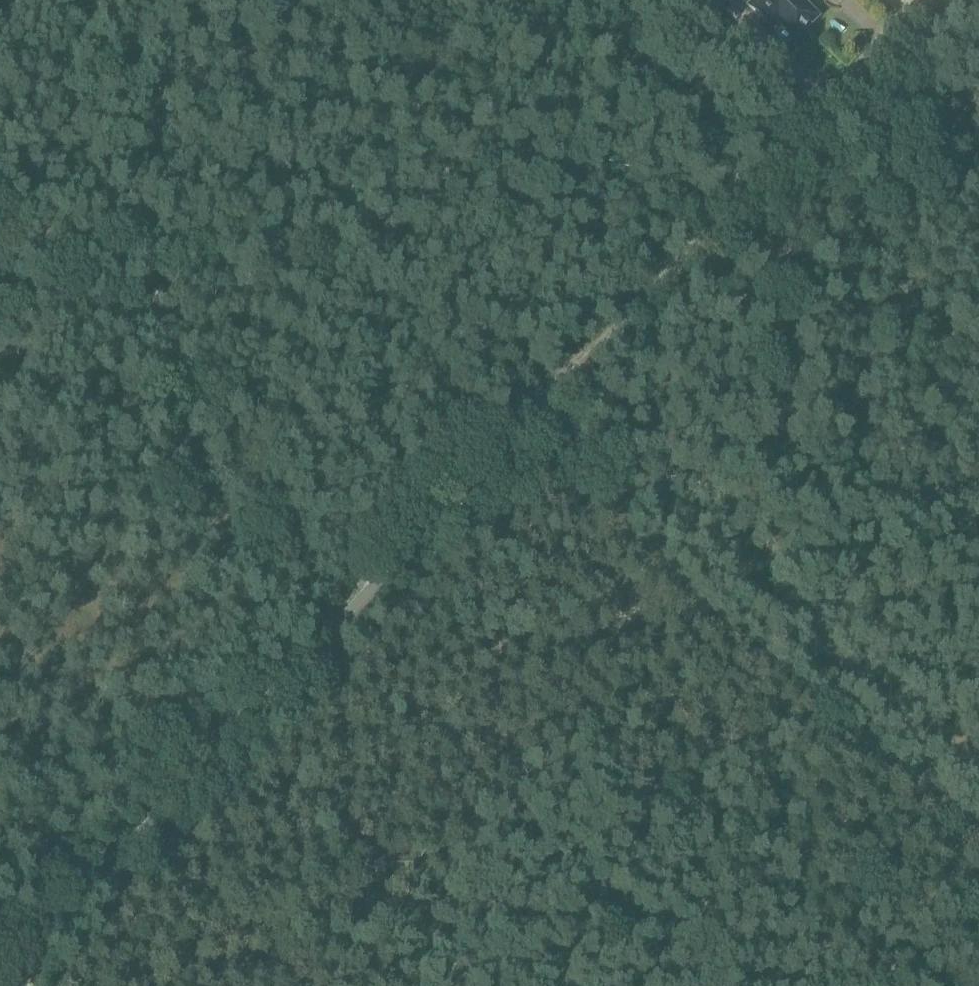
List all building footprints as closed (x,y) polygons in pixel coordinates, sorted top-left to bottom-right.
[(711,12),(730,0),(704,0),(711,12)] [(794,39),(817,17),(801,0),(753,0),(748,5),(770,28),(777,21),(794,39)]
